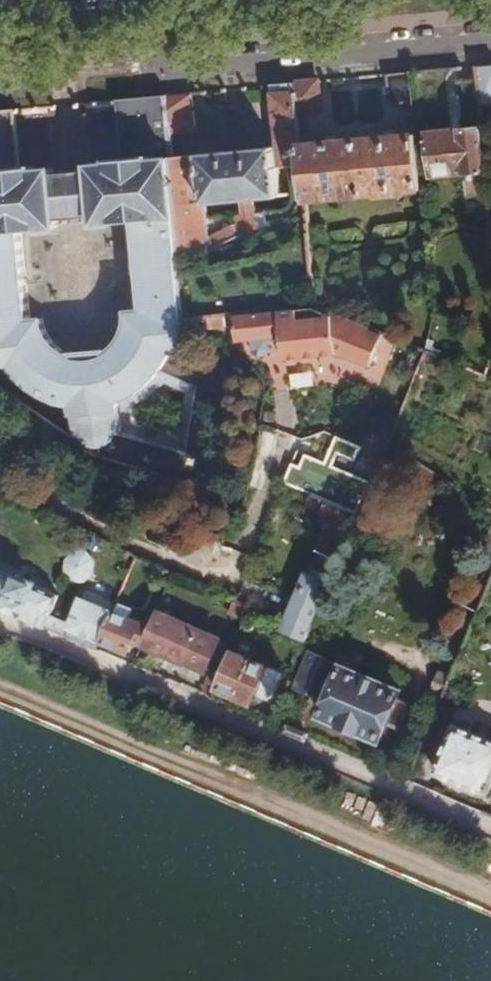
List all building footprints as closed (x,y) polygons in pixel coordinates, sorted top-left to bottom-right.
[(415,102),(412,71),(387,74),(390,105),(415,102)] [(482,105),(479,78),(462,81),(465,107),(482,105)] [(294,82),(298,113),(320,111),(317,80),(294,82)] [(305,180),(301,144),(298,113),(294,82),(270,85),(275,146),(172,157),(183,255),(210,252),(209,245),(236,235),(230,221),(207,231),(205,205),(239,201),(241,211),(237,211),(239,236),(253,235),(252,210),(251,200),(277,197),(274,168),(286,166),(288,182),(305,180)] [(191,92),(165,95),(167,119),(169,134),(196,130),(191,92)] [(167,119),(165,95),(146,97),(149,121),(167,119)] [(0,111),(0,115),(5,159),(0,159),(0,373),(15,371),(19,377),(25,384),(33,390),(40,395),(57,403),(66,406),(75,407),(79,437),(86,437),(88,440),(92,443),(97,445),(103,445),(108,443),(113,440),(116,433),(128,433),(125,411),(124,401),(134,397),(140,393),(148,388),(153,383),(159,376),(165,369),(167,370),(193,349),(183,255),(172,157),(169,134),(167,119),(149,121),(146,97),(137,97),(117,99),(123,155),(111,156),(111,160),(92,162),(92,167),(98,214),(99,221),(137,217),(145,308),(132,309),(132,320),(131,326),(126,337),(122,343),(117,348),(110,353),(109,350),(76,352),(76,357),(66,353),(56,345),(49,334),(46,328),(45,319),(34,320),(24,229),(61,225),(60,217),(54,170),(53,166),(35,167),(34,164),(19,166),(13,109),(0,111)] [(485,126),(435,132),(440,175),(470,171),(473,195),(490,193),(490,180),(485,126)] [(419,133),(301,144),(305,180),(308,200),(380,193),(381,196),(410,194),(410,190),(426,189),(419,133)] [(92,167),(54,170),(60,217),(98,214),(92,167)] [(252,210),(253,235),(265,234),(263,210),(252,210)] [(387,331),(317,304),(239,312),(242,338),(286,334),(289,357),(339,351),(372,365),(387,331)] [(108,443),(103,445),(105,458),(158,473),(212,489),(234,367),(193,349),(167,370),(174,373),(200,385),(189,451),(128,433),(116,433),(113,440),(108,443)] [(174,373),(167,370),(165,369),(159,376),(153,383),(148,388),(140,393),(134,397),(124,401),(125,411),(137,406),(150,397),(157,392),(166,383),(174,373)] [(360,510),(313,491),(308,504),(324,511),(322,516),(334,521),(324,547),(341,555),(360,510)] [(95,555),(89,545),(76,547),(66,553),(67,566),(73,579),(86,575),(97,567),(95,555)] [(306,637),(332,576),(312,567),(299,597),(295,596),(282,627),(306,637)] [(51,613),(59,595),(35,587),(38,581),(17,572),(15,577),(0,570),(0,607),(45,626),(51,613)] [(85,586),(82,594),(102,602),(105,594),(85,586)] [(57,616),(51,613),(45,626),(98,648),(102,638),(116,608),(102,602),(82,594),(70,621),(57,616)] [(116,608),(119,600),(105,594),(102,602),(116,608)] [(247,605),(234,600),(230,610),(243,616),(245,611),(247,605)] [(134,638),(144,643),(153,623),(116,608),(102,638),(130,649),(134,638)] [(153,623),(144,643),(185,660),(186,656),(211,666),(224,637),(159,609),(153,623)] [(286,669),(233,647),(218,683),(254,698),(258,688),(275,696),(286,669)] [(401,688),(312,650),(299,683),(330,696),(323,713),(380,737),(388,721),(402,727),(412,703),(398,697),(401,688)] [(458,722),(438,768),(489,789),(490,783),(490,736),(458,722)]
